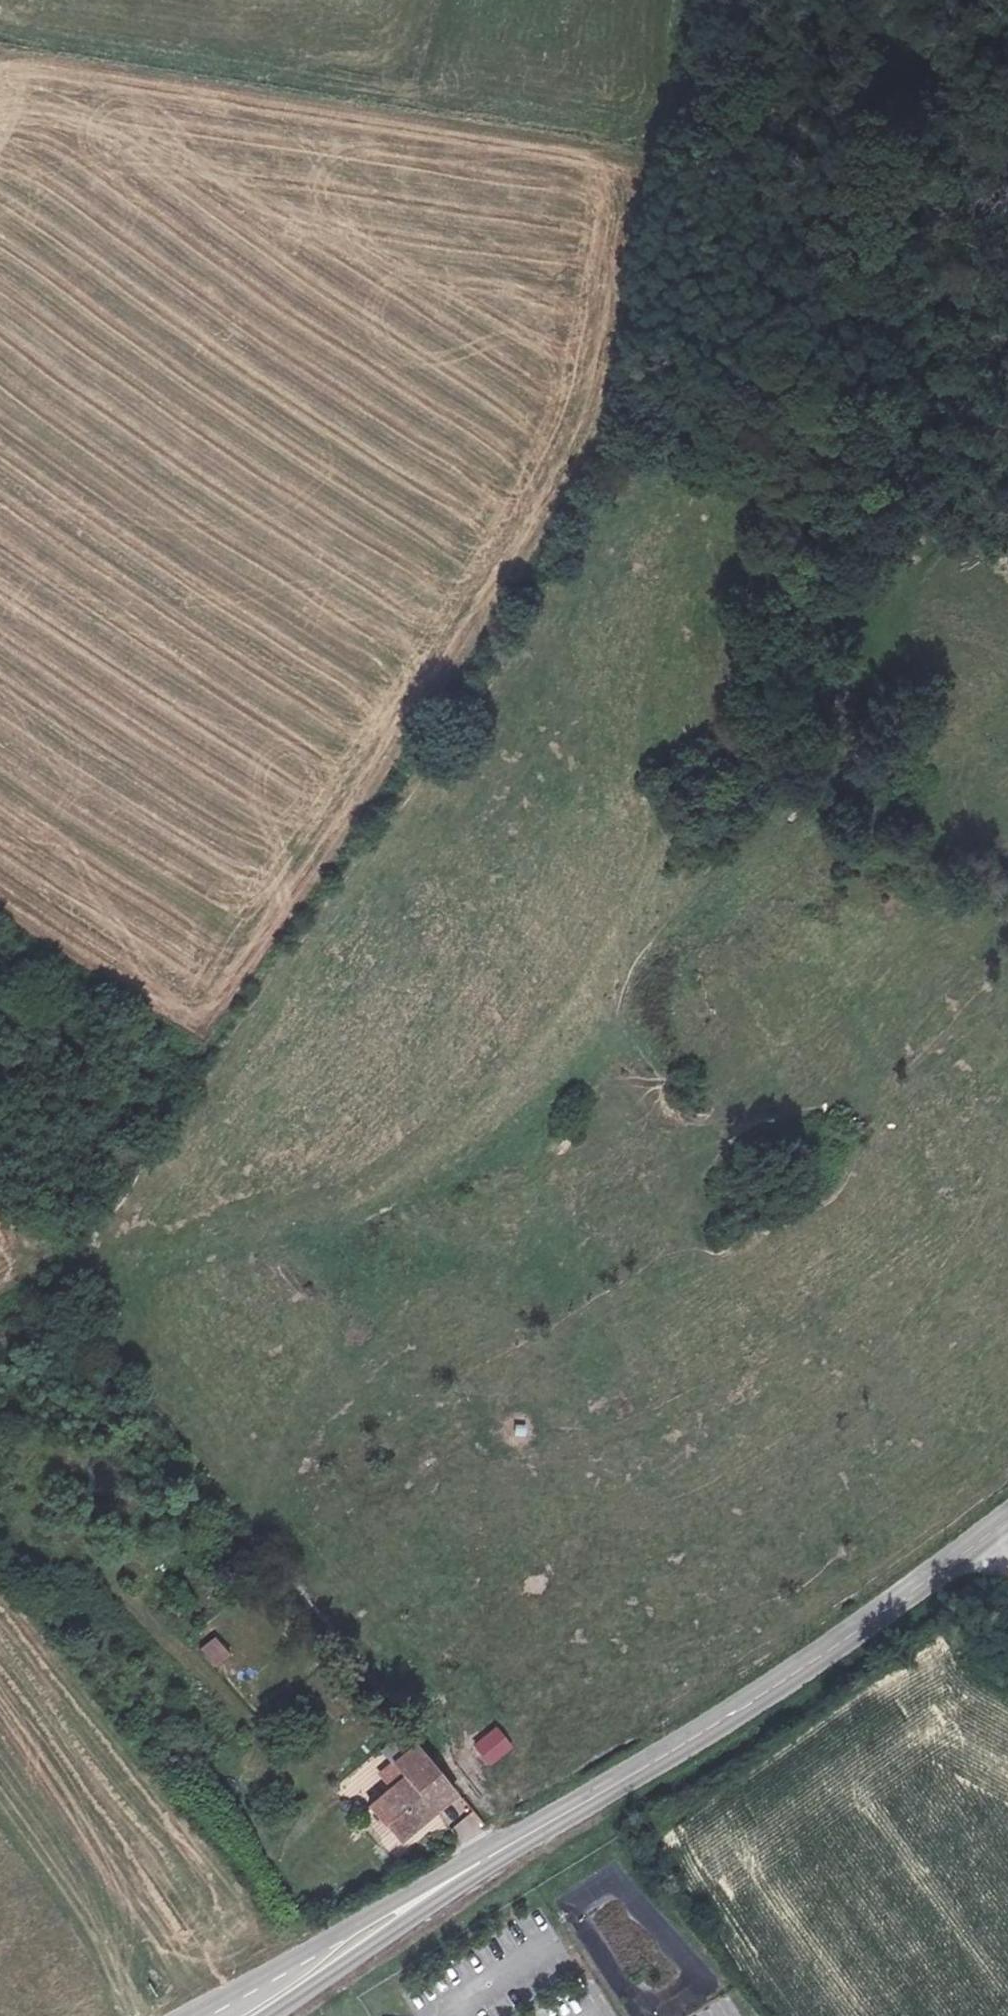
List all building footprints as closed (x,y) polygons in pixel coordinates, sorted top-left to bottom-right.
[(216,1636),(200,1649),(215,1668),(232,1655),(216,1636)] [(496,1729),(476,1746),(491,1764),(511,1747),(496,1729)] [(406,1778),(371,1807),(400,1840),(456,1797),(416,1748),(395,1767),(406,1778)]
